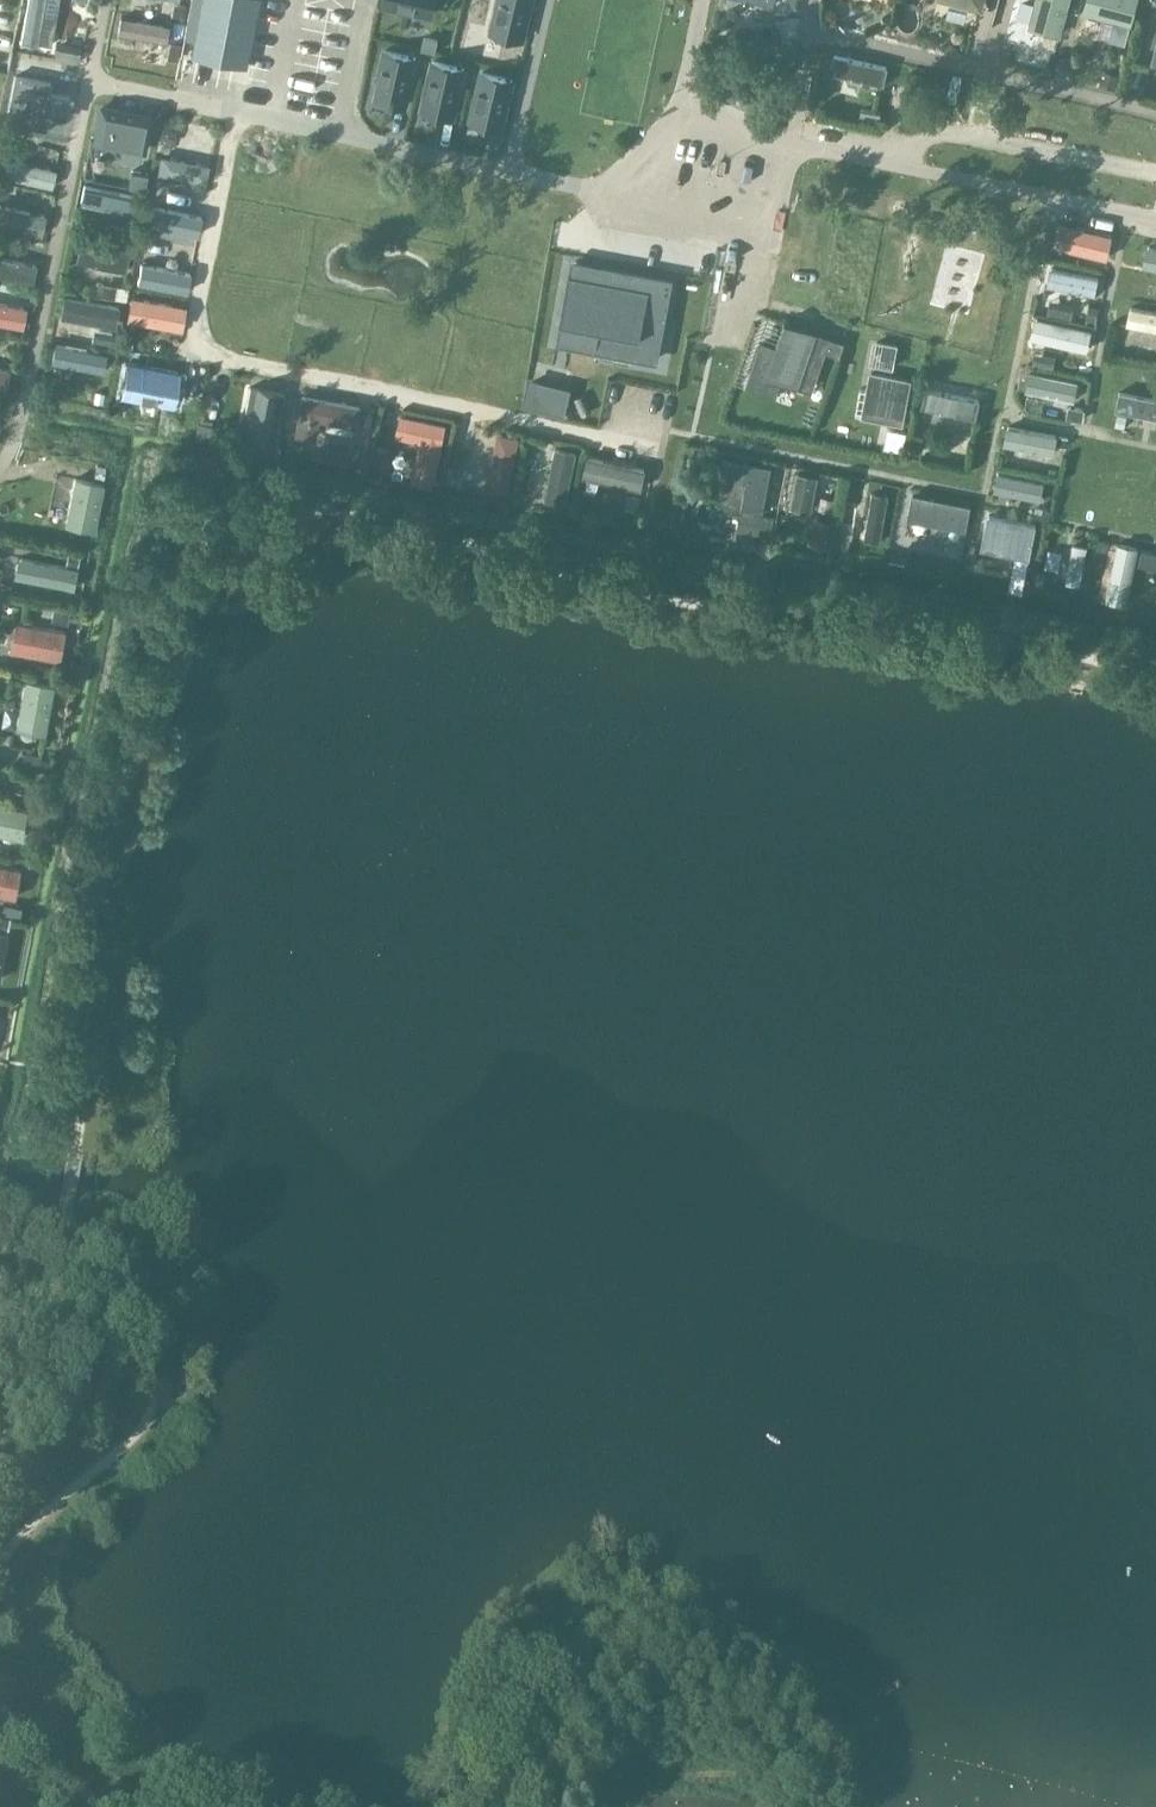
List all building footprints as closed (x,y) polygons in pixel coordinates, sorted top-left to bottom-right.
[(191,56),(246,67),(259,0),(202,0),(191,56)] [(929,5),(972,14),(974,0),(930,0),(929,5)] [(1055,39),(1064,0),(1032,0),(1025,33),(1055,39)] [(1122,0),(1086,0),(1082,19),(1121,28),(1128,1),(1122,0)] [(1149,21),(1139,68),(1155,71),(1155,23),(1149,21)] [(137,245),(130,287),(189,298),(199,243),(140,232),(137,245)] [(569,276),(562,317),(557,341),(656,360),(670,280),(575,262),(572,277),(569,276)] [(747,385),(777,396),(782,381),(798,387),(817,332),(786,321),(776,349),(761,344),(747,385)] [(726,454),(722,474),(748,479),(743,504),(765,508),(773,463),(726,454)] [(104,481),(75,476),(66,523),(95,528),(104,481)] [(77,566),(18,556),(14,576),(73,587),(77,566)] [(63,632),(16,623),(10,650),(58,659),(63,632)] [(54,684),(27,678),(17,727),(44,733),(54,684)] [(0,804),(0,833),(22,838),(27,809),(0,804)] [(0,864),(0,893),(13,896),(19,868),(0,864)] [(0,930),(0,976),(8,932),(0,930)]
